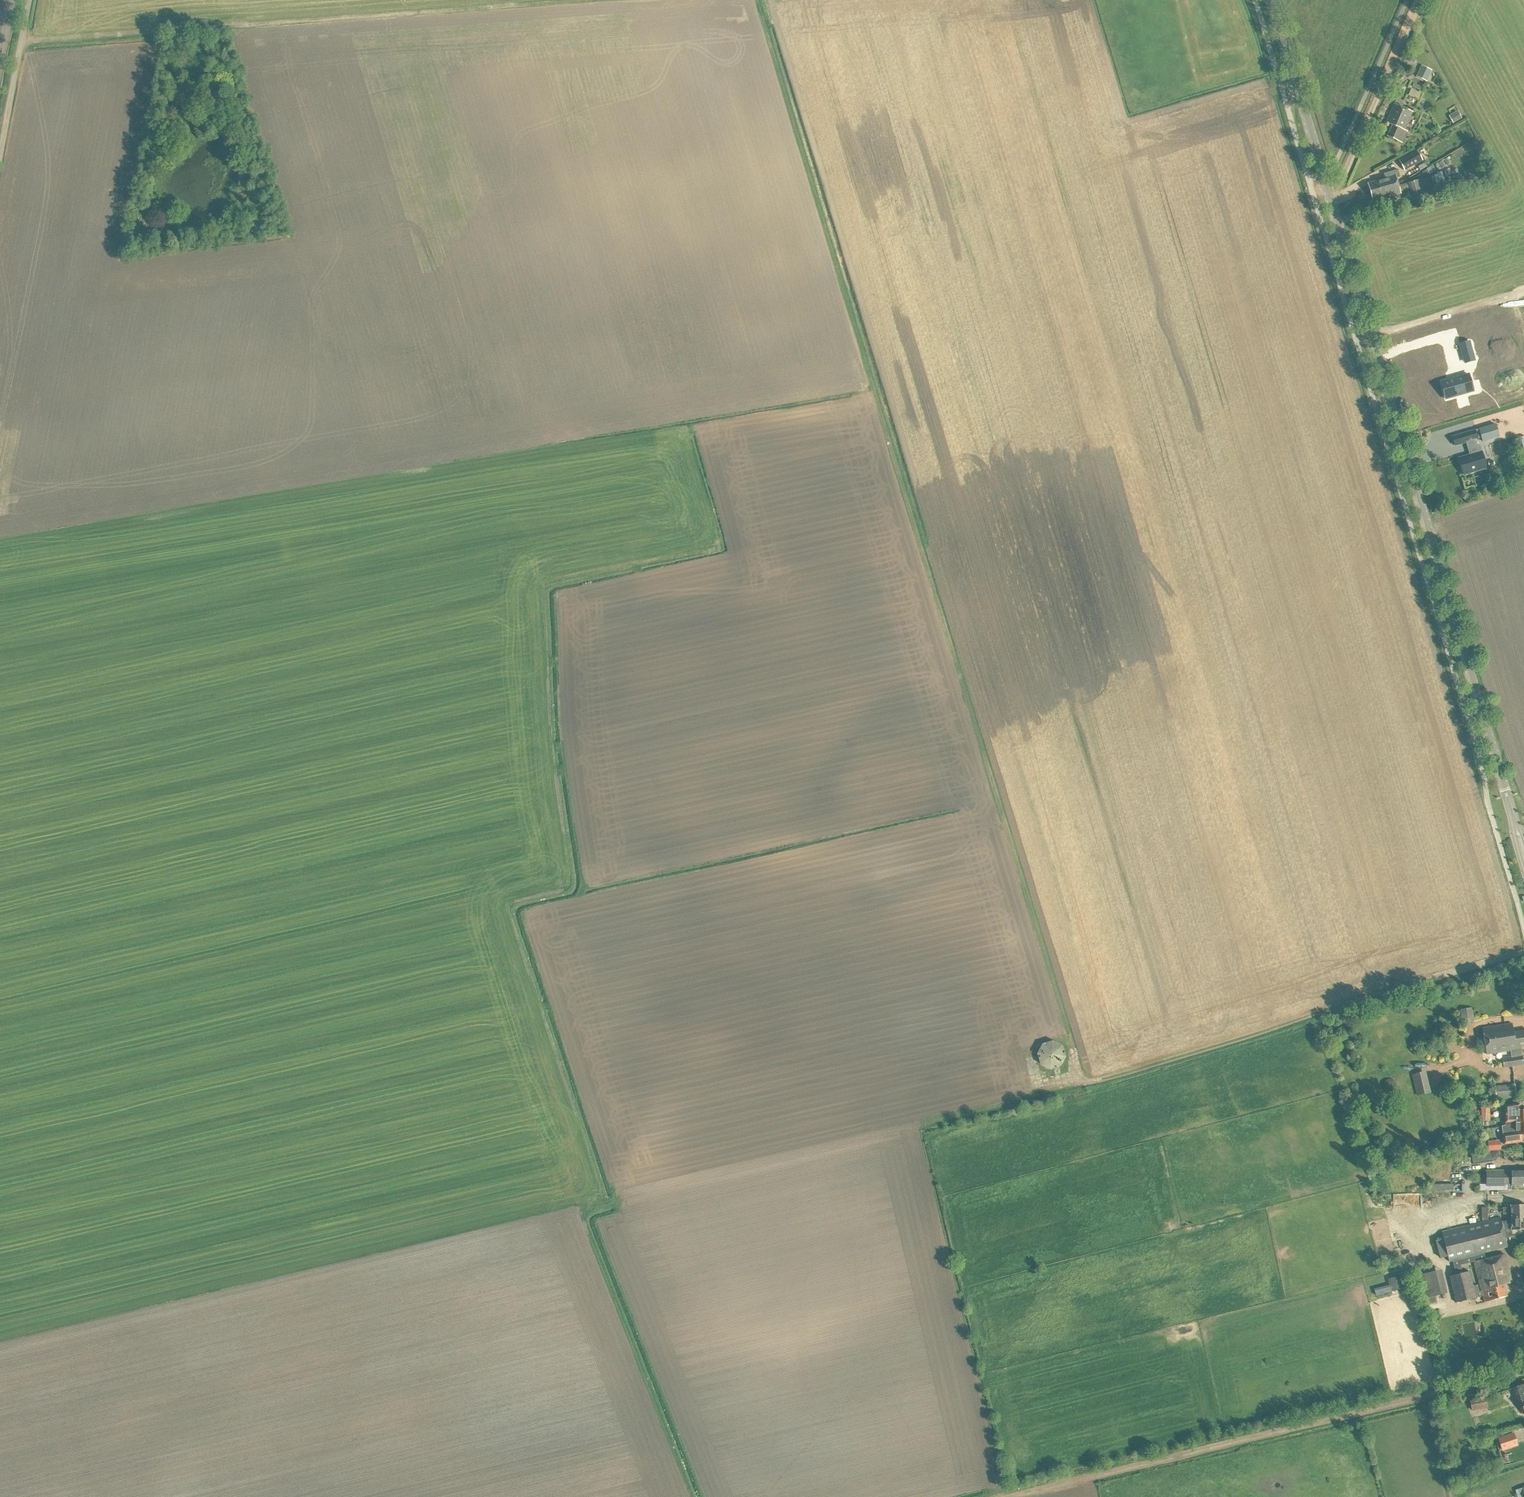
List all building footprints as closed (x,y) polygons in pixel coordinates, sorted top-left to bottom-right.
[(1417,78),(1427,82),(1432,71),(1422,66),(1417,78)] [(1416,82),(1414,86),(1423,90),(1425,85),(1416,82)] [(1413,88),(1411,94),(1422,98),(1424,91),(1413,88)] [(1392,126),(1388,135),(1401,141),(1405,130),(1403,129),(1411,112),(1392,104),(1384,123),(1392,126)] [(1398,160),(1403,170),(1421,160),(1416,150),(1398,160)] [(1452,156),(1435,162),(1439,172),(1433,174),(1437,184),(1460,176),(1452,156)] [(1367,183),(1369,191),(1396,182),(1395,178),(1399,176),(1397,169),(1382,173),(1384,177),(1376,180),(1376,181),(1367,183)] [(1426,169),(1421,172),(1424,178),(1429,174),(1426,169)] [(1407,182),(1412,198),(1423,195),(1418,179),(1407,182)] [(1396,182),(1369,191),(1371,199),(1380,196),(1381,197),(1388,195),(1388,196),(1400,193),(1396,182)] [(1463,356),(1472,353),(1469,342),(1459,344),(1463,356)] [(1468,372),(1441,380),(1447,398),(1458,394),(1465,392),(1473,390),(1468,372)] [(1475,430),(1477,439),(1481,438),(1483,442),(1499,437),(1495,424),(1475,430)] [(1455,446),(1466,442),(1476,439),(1477,439),(1475,430),(1452,437),(1455,446)] [(1470,455),(1458,459),(1463,475),(1486,468),(1481,452),(1480,449),(1477,449),(1475,440),(1476,440),(1476,439),(1466,442),(1470,455)] [(1490,472),(1482,474),(1485,483),(1493,480),(1490,472)] [(1464,1021),(1476,1020),(1475,1007),(1463,1007),(1464,1021)] [(1486,1054),(1510,1051),(1511,1057),(1502,1058),(1503,1068),(1523,1065),(1521,1047),(1523,1047),(1523,1030),(1513,1032),(1512,1024),(1482,1028),(1486,1054)] [(1070,1064),(1066,1040),(1042,1044),(1047,1068),(1070,1064)] [(1411,1075),(1416,1096),(1431,1093),(1426,1071),(1411,1075)] [(1514,1086),(1495,1088),(1496,1099),(1516,1097),(1514,1086)] [(1505,1125),(1511,1124),(1511,1123),(1523,1123),(1523,1110),(1519,1110),(1519,1104),(1505,1106),(1505,1125)] [(1484,1106),(1484,1119),(1492,1119),(1492,1106),(1484,1106)] [(1501,1126),(1504,1144),(1522,1142),(1521,1135),(1523,1135),(1523,1123),(1511,1123),(1511,1124),(1505,1125),(1501,1126)] [(1488,1144),(1488,1151),(1501,1150),(1500,1143),(1488,1144)] [(1475,1152),(1475,1161),(1494,1160),(1494,1151),(1475,1152)] [(1486,1171),(1486,1186),(1504,1186),(1504,1185),(1511,1185),(1511,1186),(1523,1186),(1523,1170),(1511,1170),(1511,1172),(1504,1172),(1504,1171),(1486,1171)] [(1419,1192),(1395,1192),(1395,1203),(1419,1203),(1419,1192)] [(1503,1215),(1511,1214),(1511,1218),(1523,1217),(1523,1205),(1510,1205),(1510,1207),(1502,1207),(1503,1215)] [(1441,1232),(1448,1262),(1507,1247),(1505,1238),(1512,1236),(1512,1230),(1523,1230),(1523,1217),(1511,1218),(1511,1221),(1501,1221),(1500,1217),(1441,1232)] [(1449,1276),(1456,1303),(1476,1298),(1475,1298),(1483,1296),(1484,1303),(1507,1297),(1504,1285),(1511,1283),(1504,1254),(1474,1262),(1481,1291),(1479,1291),(1477,1285),(1472,1286),(1469,1271),(1449,1276)] [(1399,1276),(1387,1278),(1389,1286),(1373,1289),(1374,1295),(1402,1289),(1399,1276)] [(1512,1388),(1517,1405),(1521,1404),(1523,1412),(1523,1385),(1512,1388)] [(1470,1399),(1472,1411),(1487,1408),(1485,1396),(1470,1399)] [(1513,1433),(1498,1438),(1502,1451),(1518,1445),(1513,1433)] [(1514,1490),(1516,1496),(1523,1496),(1523,1487),(1514,1490)]
